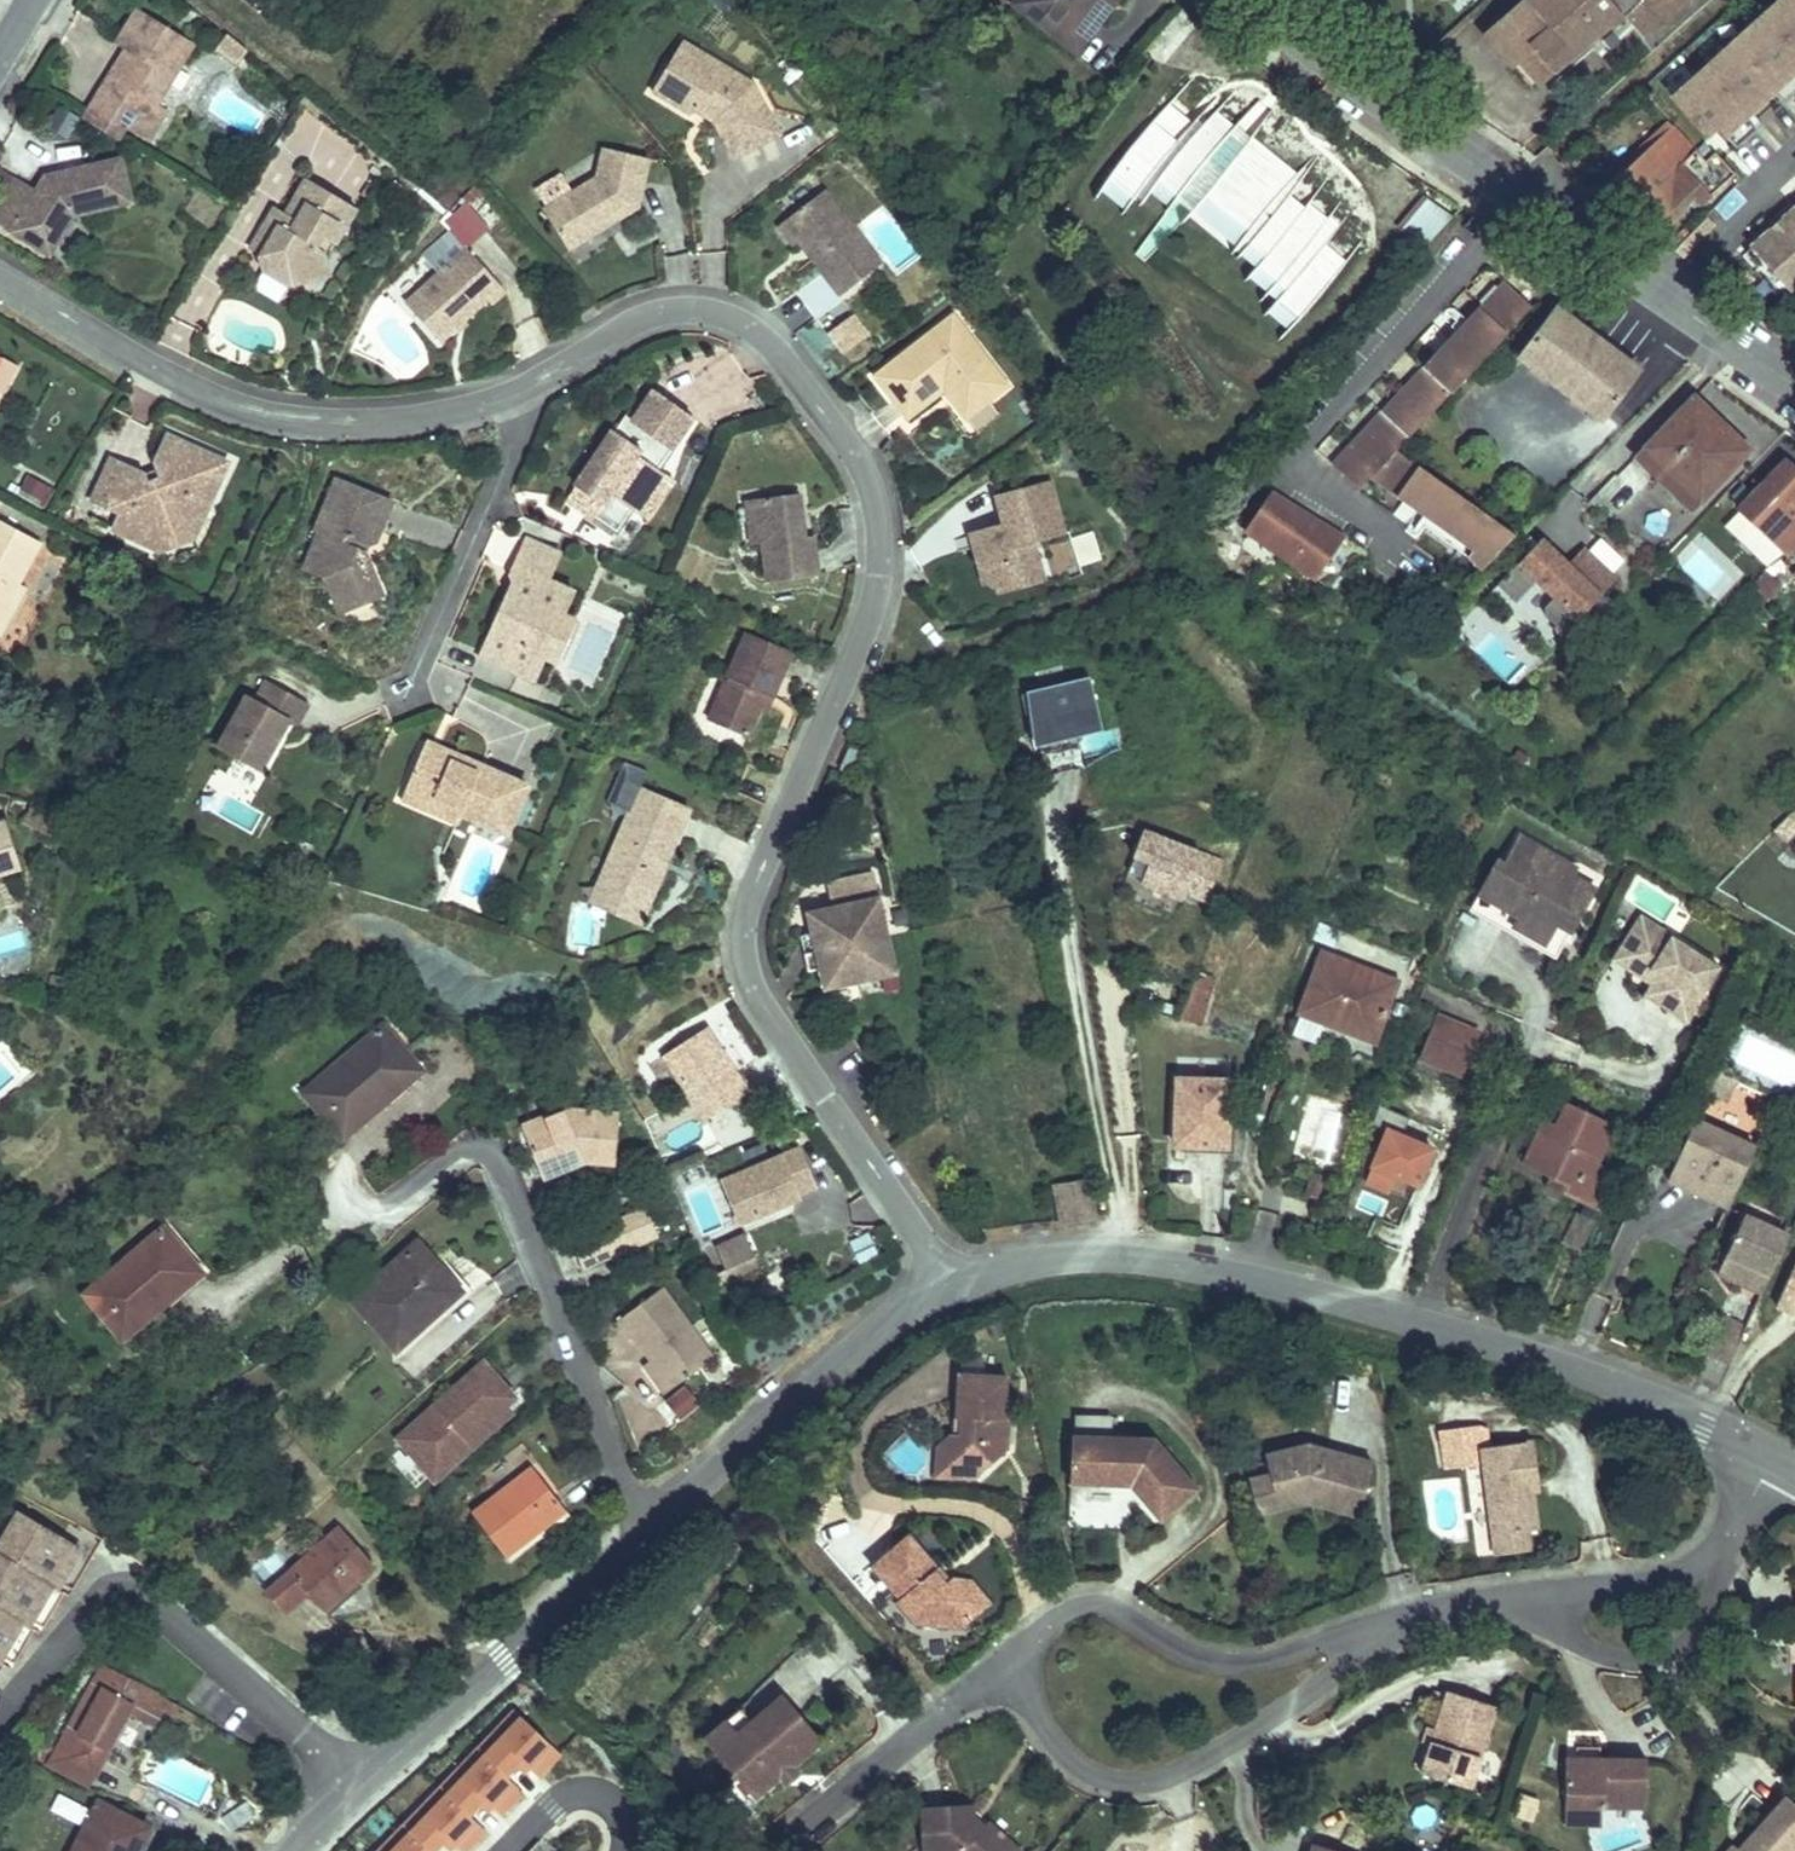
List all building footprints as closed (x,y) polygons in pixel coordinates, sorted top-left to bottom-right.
[(1014,3),(1076,52),(1117,0),(1016,0),(1014,3)] [(1485,29),(1534,82),(1590,31),(1594,35),(1616,15),(1639,40),(1683,0),(1517,0),(1485,29)] [(1659,94),(1679,119),(1612,178),(1670,232),(1734,177),(1716,154),(1794,84),(1794,0),(1770,0),(1659,94)] [(158,97),(192,41),(138,6),(118,38),(126,43),(137,49),(121,75),(111,69),(98,89),(134,110),(128,119),(150,133),(168,104),(158,97)] [(227,29),(214,45),(236,63),(248,47),(239,40),(227,29)] [(1534,82),(1485,29),(1478,34),(1527,88),(1534,82)] [(680,31),(643,85),(673,108),(697,112),(721,155),(777,128),(745,72),(680,31)] [(126,43),(111,69),(121,75),(137,49),(126,43)] [(134,110),(98,89),(83,114),(118,135),(128,119),(134,110)] [(1191,123),(1167,106),(1090,199),(1117,220),(1133,204),(1137,208),(1150,199),(1162,211),(1131,255),(1143,266),(1187,222),(1251,269),(1239,283),(1271,305),(1258,318),(1287,337),(1363,246),(1311,205),(1301,211),(1291,201),(1302,174),(1252,139),(1273,111),(1258,100),(1231,126),(1216,114),(1205,108),(1191,123)] [(64,140),(78,120),(60,108),(46,127),(64,140)] [(588,164),(535,196),(558,240),(625,206),(644,152),(599,136),(588,164)] [(1760,166),(1787,205),(1731,249),(1782,295),(1794,283),(1794,136),(1760,166)] [(0,194),(0,219),(9,225),(27,199),(62,221),(74,205),(128,198),(123,154),(54,161),(39,179),(19,166),(0,194)] [(356,207),(304,174),(287,202),(275,197),(243,245),(251,254),(257,270),(282,285),(308,282),(328,274),(323,251),(334,244),(356,207)] [(882,260),(828,187),(775,225),(791,248),(801,242),(808,249),(807,260),(839,292),(882,260)] [(1422,198),(1399,231),(1424,249),(1448,216),(1422,198)] [(62,221),(27,199),(9,225),(44,249),(62,221)] [(462,241),(401,297),(438,339),(478,303),(489,304),(505,288),(462,241)] [(1554,273),(1538,263),(1532,273),(1548,283),(1554,273)] [(1500,277),(1488,291),(1493,296),(1505,282),(1500,277)] [(1528,303),(1505,282),(1493,296),(1488,291),(1463,317),(1457,324),(1462,329),(1450,342),(1444,337),(1406,378),(1412,383),(1401,395),(1394,391),(1365,422),(1371,427),(1347,453),(1341,448),(1321,469),(1350,495),(1362,482),(1399,507),(1404,498),(1431,515),(1425,526),(1471,555),(1465,563),(1480,573),(1513,540),(1387,454),(1528,303)] [(1641,372),(1556,309),(1512,362),(1600,430),(1641,372)] [(1457,324),(1463,317),(1457,311),(1446,323),(1452,329),(1444,337),(1450,342),(1462,329),(1457,324)] [(957,312),(872,375),(901,416),(942,390),(966,423),(1009,385),(957,312)] [(857,315),(824,329),(835,354),(868,341),(857,315)] [(1406,378),(1394,391),(1401,395),(1412,383),(1406,378)] [(608,423),(562,493),(612,526),(625,507),(652,465),(690,409),(651,384),(620,431),(608,423)] [(1747,450),(1691,398),(1632,460),(1688,513),(1747,450)] [(1371,427),(1365,422),(1341,448),(1347,453),(1371,427)] [(224,469),(160,436),(143,471),(112,455),(86,503),(113,516),(110,531),(154,554),(186,545),(224,469)] [(1783,460),(1736,510),(1785,555),(1794,545),(1794,472),(1783,460)] [(673,479),(652,465),(625,507),(646,521),(673,479)] [(1002,518),(969,528),(984,585),(997,581),(1000,593),(1053,578),(1042,534),(1070,527),(1055,469),(993,485),(1002,518)] [(382,499),(329,472),(299,525),(284,569),(305,576),(321,608),(369,587),(351,542),(364,533),(382,499)] [(803,523),(797,482),(738,488),(745,540),(758,538),(763,574),(820,566),(814,522),(803,523)] [(1237,538),(1284,565),(1289,556),(1317,572),(1336,541),(1261,497),(1237,538)] [(1404,498),(1399,507),(1412,516),(1407,524),(1465,563),(1471,555),(1425,526),(1431,515),(1404,498)] [(0,524),(0,608),(15,581),(6,576),(28,539),(0,524)] [(554,546),(518,531),(502,567),(510,585),(499,590),(474,648),(521,668),(530,645),(534,646),(552,604),(549,602),(559,579),(543,573),(554,546)] [(1076,569),(1100,561),(1090,532),(1066,540),(1076,569)] [(1539,539),(1492,589),(1529,624),(1548,603),(1571,624),(1627,566),(1596,537),(1568,566),(1539,539)] [(1289,556),(1284,565),(1312,581),(1317,572),(1289,556)] [(1764,571),(1748,586),(1764,602),(1779,586),(1764,571)] [(530,645),(521,668),(530,672),(540,649),(552,654),(570,611),(558,606),(568,583),(559,579),(549,602),(552,604),(534,646),(530,645)] [(791,642),(732,618),(687,719),(735,741),(752,701),(762,706),(791,642)] [(1033,684),(1016,687),(1029,763),(1059,756),(1060,767),(1082,762),(1081,758),(1078,743),(1101,735),(1087,680),(1068,683),(1062,664),(1033,672),(1033,684)] [(255,768),(279,718),(293,718),(305,693),(249,665),(239,687),(227,681),(198,740),(255,768)] [(528,779),(428,733),(398,795),(459,822),(465,809),(506,828),(528,779)] [(847,777),(857,752),(844,746),(834,772),(847,777)] [(688,804),(639,783),(599,878),(648,898),(688,804)] [(16,876),(5,828),(0,829),(0,880),(16,876)] [(1201,854),(1138,828),(1118,878),(1178,906),(1181,896),(1203,906),(1223,862),(1201,854)] [(1578,867),(1522,835),(1506,864),(1499,860),(1474,903),(1561,952),(1593,896),(1569,883),(1574,875),(1578,867)] [(1574,875),(1569,883),(1593,896),(1597,888),(1574,875)] [(599,878),(591,897),(639,918),(648,898),(599,878)] [(894,973),(875,893),(802,910),(805,922),(816,967),(822,990),(894,973)] [(1658,926),(1643,916),(1616,958),(1655,984),(1660,975),(1637,960),(1658,926)] [(797,971),(816,967),(805,922),(787,927),(797,971)] [(1722,967),(1658,926),(1637,960),(1660,975),(1655,984),(1648,994),(1688,1020),(1722,967)] [(1396,985),(1321,955),(1288,1035),(1314,1045),(1323,1023),(1372,1043),(1396,985)] [(1197,978),(1177,1028),(1201,1037),(1219,987),(1197,978)] [(1477,1031),(1435,1015),(1417,1057),(1460,1075),(1477,1031)] [(751,1082),(708,1020),(665,1050),(708,1112),(751,1082)] [(381,1028),(302,1100),(348,1148),(425,1077),(381,1028)] [(1172,1151),(1224,1151),(1224,1085),(1173,1084),(1172,1151)] [(1619,1123),(1568,1101),(1541,1166),(1556,1172),(1551,1185),(1607,1209),(1631,1153),(1610,1144),(1619,1123)] [(703,1122),(708,1149),(759,1139),(753,1112),(703,1122)] [(580,1115),(537,1131),(556,1184),(599,1169),(629,1173),(634,1122),(580,1115)] [(1525,1161),(1541,1166),(1559,1122),(1544,1117),(1525,1161)] [(1755,1147),(1697,1121),(1676,1166),(1735,1193),(1755,1147)] [(1436,1151),(1384,1130),(1358,1187),(1387,1199),(1393,1185),(1416,1196),(1436,1151)] [(808,1138),(727,1167),(743,1210),(805,1188),(804,1185),(822,1178),(808,1138)] [(1735,1193),(1676,1166),(1669,1182),(1728,1209),(1735,1193)] [(1091,1180),(1054,1186),(1063,1222),(1098,1215),(1091,1180)] [(593,1280),(671,1243),(661,1210),(609,1234),(613,1241),(582,1256),(593,1280)] [(1768,1279),(1788,1237),(1745,1217),(1722,1265),(1766,1285),(1768,1279)] [(757,1245),(748,1221),(719,1232),(728,1257),(757,1245)] [(174,1232),(97,1306),(147,1358),(225,1284),(174,1232)] [(865,1235),(847,1243),(857,1266),(876,1257),(865,1235)] [(1788,1237),(1768,1279),(1789,1288),(1794,1275),(1794,1240),(1788,1237)] [(762,1256),(757,1245),(728,1257),(733,1268),(762,1256)] [(422,1253),(362,1317),(404,1357),(465,1294),(422,1253)] [(1766,1285),(1722,1265),(1718,1275),(1762,1295),(1766,1285)] [(724,1367),(668,1293),(620,1329),(675,1403),(724,1367)] [(480,1312),(465,1294),(404,1357),(421,1373),(480,1312)] [(1721,1320),(1707,1354),(1729,1364),(1745,1331),(1721,1320)] [(1794,1357),(1794,1326),(1792,1325),(1780,1355),(1793,1361),(1794,1357)] [(477,1353),(396,1435),(436,1473),(471,1439),(465,1433),(511,1387),(477,1353)] [(1019,1374),(969,1373),(967,1429),(953,1439),(966,1455),(965,1472),(988,1473),(1025,1443),(1027,1414),(1017,1406),(1019,1374)] [(511,1387),(465,1433),(471,1439),(517,1393),(511,1387)] [(710,1413),(696,1396),(679,1410),(693,1427),(710,1413)] [(1156,1437),(1074,1435),(1072,1483),(1133,1485),(1163,1519),(1200,1488),(1156,1437)] [(949,1473),(965,1472),(966,1455),(953,1439),(949,1473)] [(1558,1496),(1555,1459),(1505,1463),(1499,1464),(1498,1441),(1459,1444),(1461,1483),(1501,1480),(1505,1552),(1544,1549),(1542,1523),(1550,1524),(1548,1497),(1558,1496)] [(1318,1444),(1270,1456),(1275,1477),(1285,1514),(1319,1507),(1366,1519),(1380,1463),(1318,1444)] [(469,1513),(505,1551),(564,1499),(526,1455),(510,1469),(521,1482),(510,1492),(502,1483),(469,1513)] [(1285,1514),(1275,1477),(1251,1484),(1260,1521),(1285,1514)] [(743,1518),(757,1508),(749,1498),(736,1509),(743,1518)] [(27,1621),(50,1581),(56,1584),(89,1527),(61,1510),(51,1526),(12,1503),(2,1520),(0,1519),(0,1651),(20,1617),(27,1621)] [(342,1519),(294,1558),(273,1534),(242,1560),(280,1606),(308,1584),(323,1602),(375,1560),(342,1519)] [(955,1576),(920,1531),(884,1561),(909,1593),(907,1602),(919,1617),(972,1624),(985,1613),(975,1602),(975,1577),(955,1576)] [(998,1603),(975,1577),(975,1602),(985,1613),(998,1603)] [(176,1701),(106,1666),(57,1760),(90,1777),(130,1701),(166,1719),(176,1701)] [(1477,1777),(1504,1693),(1454,1677),(1427,1761),(1477,1777)] [(765,1713),(726,1746),(744,1768),(762,1789),(828,1734),(793,1691),(765,1713)] [(715,1732),(726,1746),(765,1713),(754,1699),(715,1732)] [(505,1731),(526,1709),(519,1702),(498,1724),(505,1731)] [(564,1746),(526,1709),(505,1731),(498,1724),(482,1741),(488,1747),(510,1768),(525,1752),(542,1769),(564,1746)] [(467,1769),(488,1747),(482,1741),(460,1763),(467,1769)] [(472,1807),(488,1791),(505,1807),(527,1785),(510,1768),(488,1747),(467,1769),(460,1763),(444,1779),(451,1786),(472,1807)] [(1655,1766),(1569,1763),(1568,1814),(1616,1815),(1654,1817),(1655,1766)] [(762,1789),(744,1768),(720,1787),(738,1809),(762,1789)] [(429,1808),(451,1786),(444,1779),(423,1801),(429,1808)] [(467,1846),(489,1823),(472,1807),(451,1786),(429,1808),(423,1801),(407,1818),(413,1824),(435,1845),(450,1829),(467,1846)] [(58,1850),(131,1850),(142,1830),(109,1812),(113,1804),(90,1792),(58,1850)] [(927,1808),(925,1849),(926,1850),(1018,1850),(1019,1850),(972,1807),(927,1808)] [(1776,1829),(1783,1835),(1781,1848),(1778,1850),(1794,1850),(1794,1808),(1776,1829)] [(1616,1815),(1568,1814),(1567,1833),(1615,1835),(1616,1815)] [(392,1846),(413,1824),(407,1818),(385,1840),(392,1846)] [(435,1845),(413,1824),(392,1846),(385,1840),(374,1850),(441,1850),(435,1845)] [(1776,1829),(1755,1850),(1778,1850),(1781,1848),(1783,1835),(1776,1829)]
